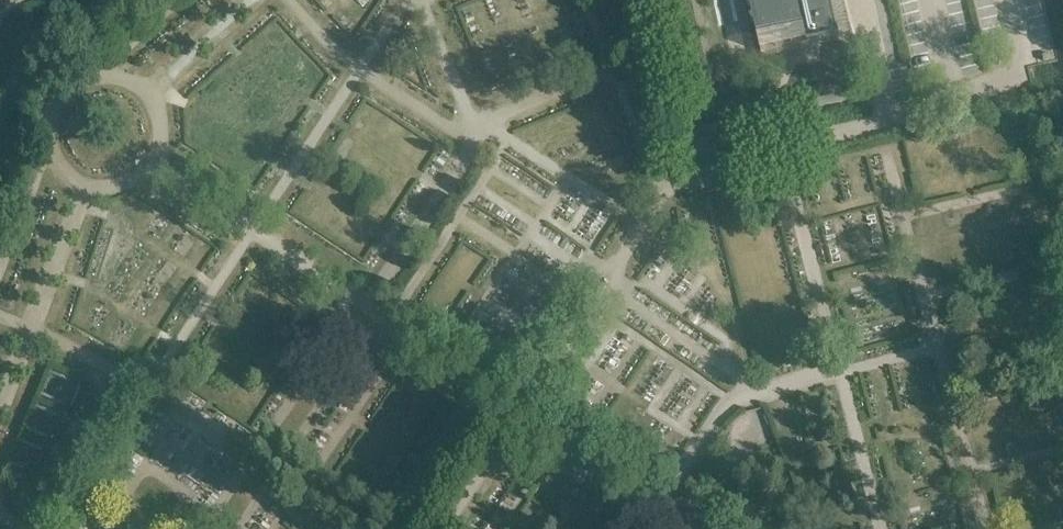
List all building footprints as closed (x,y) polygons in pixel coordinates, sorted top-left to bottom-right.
[(750,1),(743,4),(751,8),(753,16),(747,19),(755,24),(758,36),(804,25),(807,41),(839,33),(832,0),(749,0),(750,1)]
